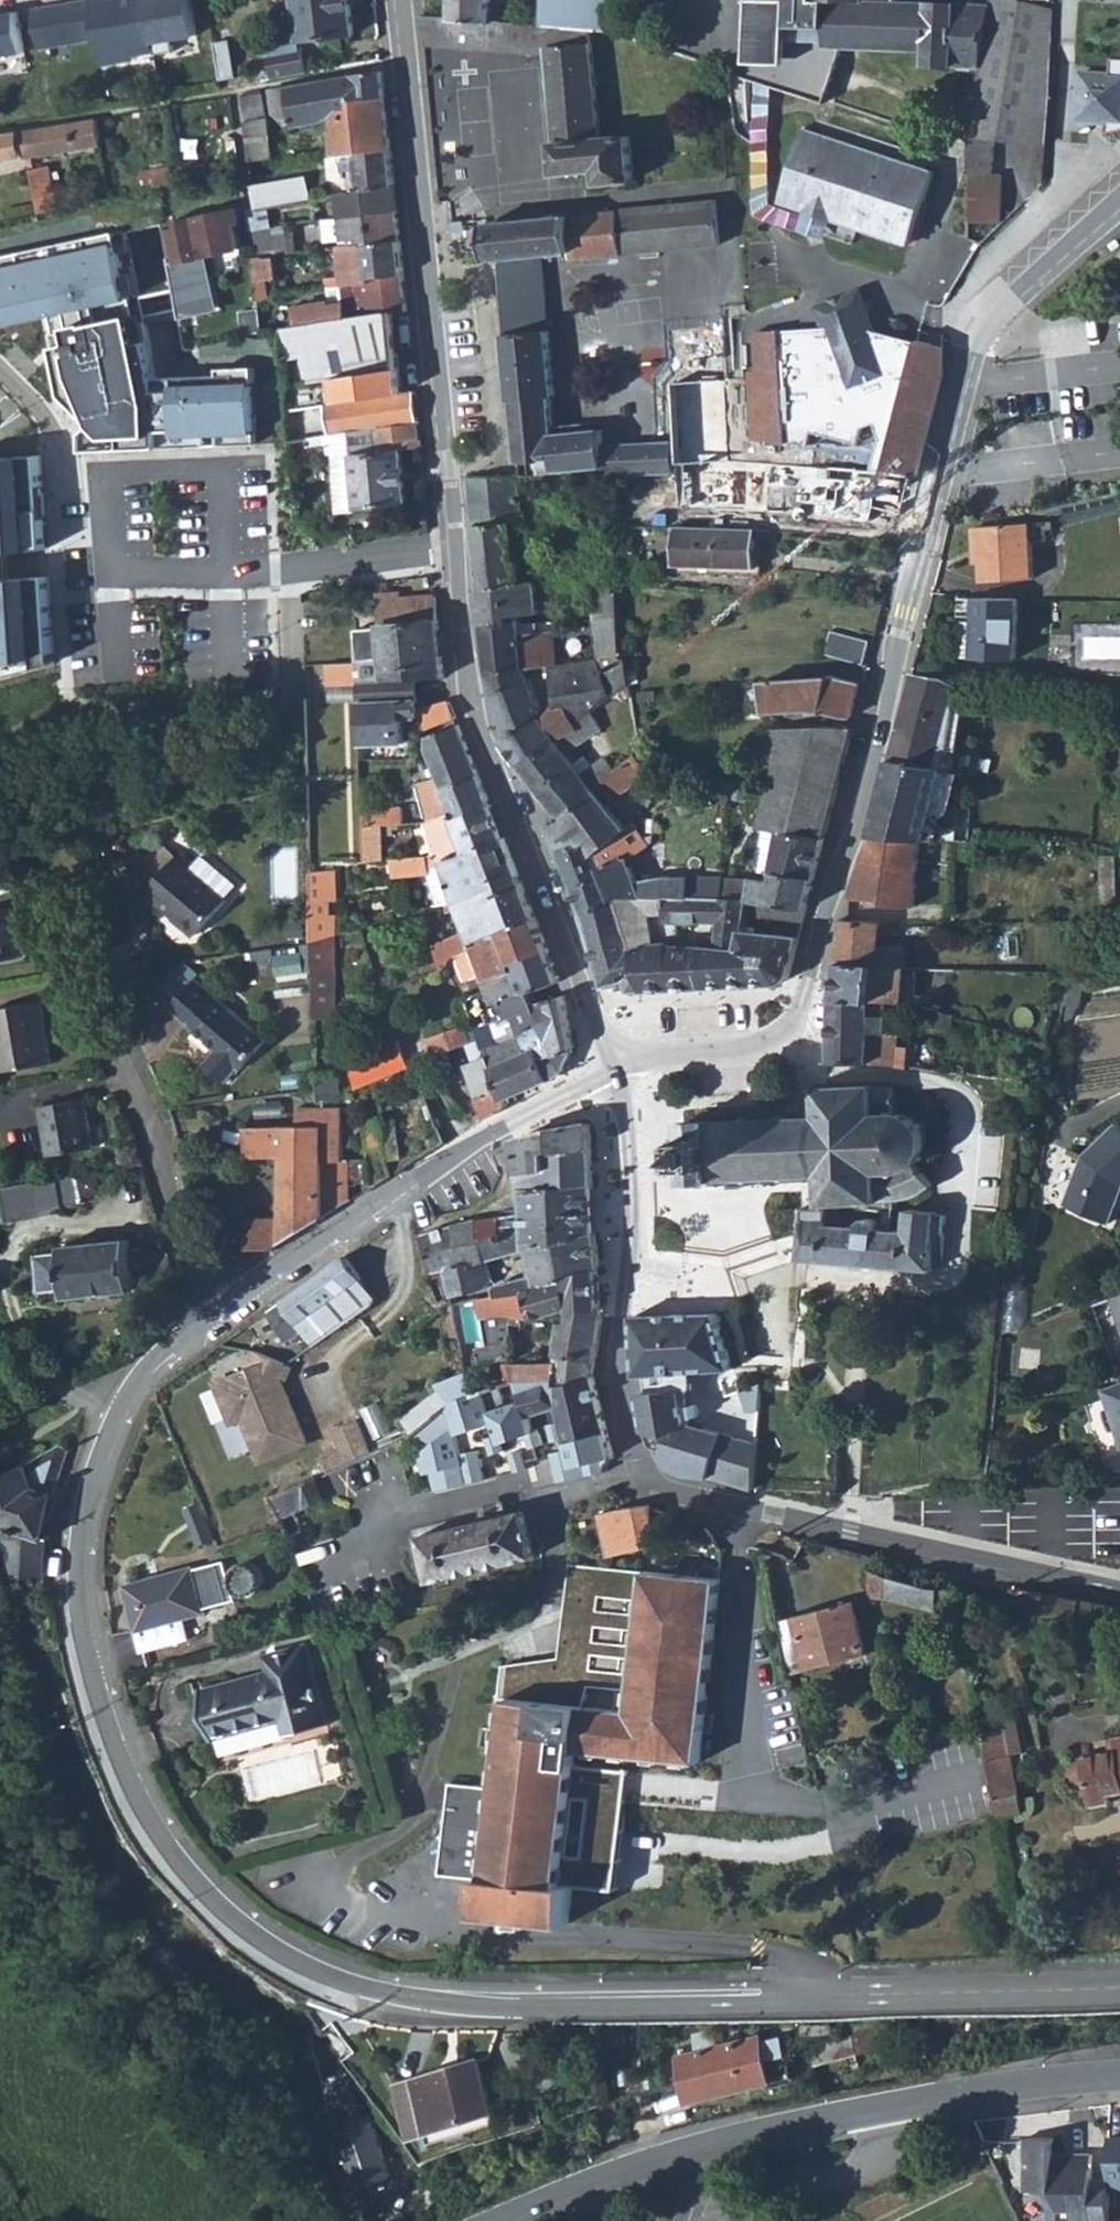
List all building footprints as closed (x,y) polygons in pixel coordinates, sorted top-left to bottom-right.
[(154,37),(198,31),(193,0),(149,0),(154,37)] [(352,0),(296,0),(302,42),(356,34),(352,0)] [(454,19),(491,23),(492,0),(454,0),(454,19)] [(545,25),(591,28),(609,29),(610,0),(546,0),(545,25)] [(814,1),(827,2),(825,46),(837,46),(927,49),(927,65),(981,67),(983,67),(991,6),(897,2),(897,0),(814,0),(814,1)] [(1048,144),(1054,54),(1056,8),(1030,0),(992,0),(991,6),(983,67),(981,67),(971,133),(969,145),(970,173),(993,173),(994,136),(1048,144)] [(767,50),(769,8),(731,6),(730,49),(767,50)] [(25,52),(18,7),(0,10),(0,56),(25,52)] [(425,43),(548,53),(547,46),(592,42),(591,28),(545,25),(491,23),(454,19),(423,17),(425,43)] [(269,42),(271,53),(292,49),(290,38),(269,42)] [(599,169),(600,184),(635,180),(631,135),(602,138),(592,42),(547,46),(548,53),(557,142),(554,143),(557,173),(599,169)] [(275,79),(288,76),(309,73),(306,46),(292,49),(271,53),(260,55),(264,81),(275,79)] [(1110,58),(1109,74),(1081,73),(1078,118),(1106,121),(1105,133),(1114,132),(1119,129),(1119,59),(1110,58)] [(237,81),(255,78),(253,62),(234,65),(237,81)] [(349,75),(349,77),(314,83),(320,123),(322,123),(332,117),(340,111),(351,109),(351,100),(361,99),(385,97),(382,71),(349,75)] [(314,83),(289,87),(295,125),(295,127),(320,123),(314,83)] [(289,86),(271,89),(276,113),(285,120),(287,120),(288,126),(295,125),(289,87),(289,86)] [(250,160),(275,157),(269,117),(268,118),(264,90),(242,95),(245,122),(250,160)] [(332,117),(336,156),(391,150),(385,97),(361,99),(351,100),(351,109),(340,111),(332,117)] [(96,121),(24,133),(28,156),(100,144),(96,121)] [(779,201),(911,244),(934,171),(925,168),(929,155),(903,147),(899,159),(803,128),(779,201)] [(19,133),(0,136),(0,160),(23,156),(19,133)] [(233,168),(240,168),(237,141),(230,142),(233,168)] [(328,156),(332,179),(349,177),(350,191),(365,189),(366,190),(394,185),(394,184),(395,184),(391,150),(336,156),(328,156)] [(208,162),(175,166),(177,180),(209,176),(208,162)] [(30,170),(40,213),(60,209),(49,165),(30,170)] [(142,171),(144,182),(145,189),(176,184),(174,165),(142,171)] [(142,171),(116,175),(119,187),(144,182),(142,171)] [(970,222),(1002,222),(1002,173),(993,173),(970,173),(970,222)] [(256,208),(262,207),(301,202),(312,200),(309,177),(253,186),(256,208)] [(340,193),(342,217),(343,218),(397,211),(394,185),(366,190),(365,189),(350,191),(340,193)] [(90,200),(89,194),(81,195),(79,186),(63,190),(68,206),(83,202),(90,200)] [(720,243),(717,201),(619,209),(619,210),(570,214),(575,251),(576,257),(720,243)] [(171,223),(180,262),(240,248),(240,246),(244,245),(241,228),(237,229),(234,220),(240,218),(238,210),(241,210),(240,207),(231,209),(231,211),(196,218),(196,217),(171,223)] [(249,208),(251,230),(265,227),(262,207),(256,208),(249,208)] [(323,219),(327,242),(346,240),(347,246),(363,245),(363,246),(401,241),(397,211),(343,218),(342,217),(323,219)] [(575,251),(570,214),(554,216),(554,213),(551,213),(551,217),(499,222),(499,219),(496,219),(496,223),(490,223),(486,224),(490,261),(494,260),(500,259),(500,263),(504,263),(504,259),(540,255),(555,254),(555,257),(559,256),(558,253),(573,252),(575,251)] [(271,226),(273,237),(284,236),(283,233),(282,224),(271,226)] [(251,230),(255,258),(264,256),(267,258),(276,257),(276,255),(295,252),(292,232),(283,233),(284,236),(273,237),(271,226),(265,227),(251,230)] [(0,254),(0,312),(2,322),(52,311),(66,382),(108,429),(154,429),(153,395),(115,230),(0,254)] [(347,246),(339,247),(343,285),(372,282),(371,278),(404,275),(401,241),(363,246),(363,245),(347,246)] [(623,474),(676,472),(674,442),(604,445),(602,430),(555,435),(552,397),(555,396),(549,329),(546,330),(540,255),(504,259),(504,263),(500,263),(507,334),(504,334),(512,400),(514,400),(521,462),(555,459),(556,470),(607,465),(608,474),(618,474),(623,474)] [(264,256),(255,258),(258,281),(279,278),(276,257),(267,258),(264,256)] [(254,266),(237,268),(244,331),(261,329),(254,266)] [(296,306),(300,325),(393,310),(394,312),(408,311),(404,275),(371,278),(372,282),(343,285),(343,286),(345,302),(333,304),(331,300),(296,306)] [(329,287),(331,300),(333,304),(345,302),(343,286),(343,285),(329,287)] [(260,290),(261,299),(269,296),(267,289),(260,290)] [(867,317),(859,296),(846,300),(845,296),(833,301),(835,304),(823,309),(829,327),(831,327),(832,345),(848,343),(847,325),(867,317)] [(286,354),(307,352),(310,382),(335,378),(400,369),(394,312),(393,310),(300,325),(284,328),(284,330),(286,354)] [(917,476),(943,377),(943,347),(917,340),(871,329),(867,317),(847,325),(848,343),(832,345),(831,327),(829,327),(780,331),(780,329),(756,331),(760,384),(751,384),(755,439),(788,443),(809,444),(813,431),(860,443),(864,427),(877,423),(883,437),(874,471),(911,475),(917,476)] [(335,378),(339,402),(402,392),(400,369),(335,378)] [(253,371),(175,374),(177,433),(255,430),(253,371)] [(402,392),(339,402),(325,404),(330,436),(419,421),(415,391),(402,392)] [(406,503),(408,503),(407,494),(402,448),(421,445),(419,421),(330,436),(307,439),(309,448),(334,443),(337,474),(336,474),(337,494),(339,513),(359,512),(359,507),(398,503),(398,506),(407,506),(406,503)] [(674,442),(676,472),(688,472),(732,470),(731,457),(730,433),(729,427),(672,430),(674,442)] [(731,457),(749,459),(747,432),(730,433),(731,457)] [(0,448),(0,672),(8,670),(5,654),(30,647),(25,566),(11,568),(9,543),(23,541),(13,446),(0,448)] [(849,519),(893,524),(895,508),(901,509),(911,475),(874,471),(856,469),(835,467),(835,470),(761,465),(759,485),(826,489),(833,485),(853,486),(849,519)] [(474,526),(482,588),(519,585),(512,524),(524,524),(519,476),(505,477),(469,477),(471,507),(474,526)] [(981,582),(1034,578),(1030,523),(977,527),(981,582)] [(690,566),(690,572),(755,575),(756,568),(757,529),(675,527),(674,565),(690,566)] [(480,588),(484,626),(521,622),(520,615),(540,612),(536,582),(519,585),(482,588),(480,588)] [(594,588),(595,619),(620,617),(618,587),(617,587),(594,588)] [(378,594),(380,615),(380,627),(404,624),(404,612),(402,599),(401,592),(378,594)] [(439,620),(436,596),(402,599),(404,612),(404,624),(439,620)] [(958,656),(974,656),(975,597),(959,597),(958,656)] [(974,658),(1016,659),(1018,599),(975,597),(974,656),(974,658)] [(595,619),(599,657),(621,653),(621,652),(620,621),(620,617),(595,619)] [(445,677),(439,620),(404,624),(380,627),(386,680),(416,679),(445,677)] [(484,626),(489,673),(526,668),(551,665),(557,664),(554,631),(522,634),(521,622),(484,626)] [(358,683),(383,680),(386,680),(380,627),(355,630),(357,662),(358,683)] [(868,652),(871,640),(831,630),(825,654),(865,664),(868,652)] [(501,740),(517,761),(556,739),(578,729),(575,722),(591,710),(630,682),(626,659),(624,659),(621,655),(621,653),(599,657),(557,664),(551,665),(557,703),(543,710),(526,668),(489,673),(495,695),(510,735),(501,740)] [(357,662),(328,663),(328,684),(358,683),(357,662)] [(891,760),(932,766),(947,768),(960,685),(947,679),(947,677),(913,672),(891,760)] [(765,681),(767,712),(806,709),(822,711),(844,716),(851,717),(860,682),(832,675),(831,676),(765,681)] [(419,717),(418,701),(416,679),(384,681),(358,683),(362,745),(405,743),(404,718),(419,717)] [(457,718),(450,701),(428,707),(427,709),(429,728),(457,718)] [(521,767),(540,792),(576,764),(566,752),(602,729),(591,710),(575,722),(578,729),(556,739),(517,761),(521,767)] [(427,749),(438,778),(442,788),(479,774),(459,724),(429,737),(427,749)] [(767,829),(825,839),(854,727),(824,725),(771,728),(777,773),(774,774),(760,828),(767,829)] [(549,825),(560,852),(592,841),(597,851),(627,826),(610,806),(648,773),(639,753),(617,771),(595,788),(597,790),(561,818),(561,817),(549,825)] [(584,774),(595,788),(617,771),(607,757),(584,774)] [(873,830),(915,833),(926,790),(932,766),(891,760),(873,830)] [(561,817),(561,818),(597,790),(595,788),(584,774),(576,764),(540,792),(561,817)] [(955,796),(961,773),(946,769),(947,768),(932,766),(926,790),(915,833),(873,830),(872,836),(920,839),(939,840),(944,816),(951,813),(955,796)] [(418,782),(429,822),(430,824),(453,814),(455,819),(491,805),(479,774),(442,788),(438,778),(418,782)] [(680,807),(682,815),(708,806),(706,797),(682,805),(679,805),(680,807)] [(321,838),(320,803),(308,804),(309,839),(321,838)] [(442,860),(466,851),(504,837),(491,805),(455,819),(453,814),(430,824),(439,853),(442,860)] [(370,810),(371,826),(404,823),(404,807),(370,810)] [(592,841),(560,852),(573,887),(604,874),(601,867),(624,855),(627,858),(629,857),(630,860),(651,845),(633,821),(627,826),(597,851),(592,841)] [(767,829),(764,845),(776,847),(771,873),(777,874),(815,880),(825,839),(767,829)] [(916,906),(920,839),(872,836),(850,898),(884,900),(883,905),(916,906)] [(397,876),(430,873),(429,863),(436,865),(443,863),(456,902),(521,878),(504,837),(466,851),(442,860),(439,853),(428,855),(395,858),(397,876)] [(760,871),(771,873),(776,847),(764,845),(760,871)] [(366,847),(367,860),(387,858),(387,846),(366,847)] [(146,893),(173,917),(175,915),(198,934),(227,900),(225,899),(190,870),(194,864),(181,852),(177,857),(164,847),(150,862),(163,873),(150,889),(146,893)] [(573,887),(583,914),(622,897),(665,897),(723,897),(724,877),(689,876),(662,876),(638,881),(630,860),(629,857),(627,858),(624,855),(601,867),(604,874),(573,887)] [(190,870),(225,899),(236,886),(201,856),(194,864),(190,870)] [(319,857),(310,858),(310,870),(319,869),(319,857)] [(150,889),(163,873),(150,862),(137,878),(150,889)] [(310,870),(312,940),(336,934),(335,913),(327,913),(327,899),(336,899),(335,869),(319,869),(310,870)] [(724,877),(723,897),(750,898),(749,901),(807,908),(813,886),(815,880),(777,874),(776,880),(776,881),(754,878),(753,881),(734,880),(724,877)] [(454,956),(456,955),(475,947),(474,944),(503,932),(502,932),(537,918),(521,878),(456,902),(446,905),(450,912),(459,908),(468,929),(436,943),(446,968),(451,963),(454,956)] [(583,914),(604,985),(627,980),(631,991),(646,991),(637,948),(657,944),(653,921),(667,920),(665,897),(622,897),(583,914)] [(667,920),(667,923),(719,922),(719,936),(719,947),(740,948),(743,932),(745,932),(747,915),(749,901),(750,898),(723,897),(665,897),(667,920)] [(749,901),(747,915),(804,923),(807,908),(749,901)] [(23,956),(14,907),(0,910),(0,960),(23,956)] [(456,955),(467,981),(483,974),(486,979),(501,971),(503,973),(516,967),(514,964),(549,950),(537,918),(502,932),(503,932),(474,944),(475,947),(456,955)] [(838,963),(906,967),(907,944),(894,943),(895,926),(882,927),(882,920),(842,919),(837,963),(838,963)] [(289,922),(289,936),(304,936),(303,921),(289,922)] [(700,946),(703,987),(782,983),(790,977),(800,937),(745,932),(743,932),(740,948),(719,947),(700,946)] [(312,940),(312,944),(314,967),(314,1015),(337,1007),(336,934),(312,940)] [(700,937),(700,946),(719,947),(719,936),(700,937)] [(637,948),(646,991),(674,989),(668,943),(667,943),(657,944),(637,948)] [(668,943),(674,989),(697,987),(703,987),(700,946),(694,946),(670,946),(670,944),(668,943)] [(486,979),(490,988),(467,999),(472,1012),(493,1003),(497,1001),(502,1013),(494,1017),(496,1022),(478,1030),(481,1039),(485,1049),(521,1033),(544,1022),(536,1004),(532,992),(561,981),(549,950),(514,964),(516,967),(503,973),(501,971),(486,979)] [(304,972),(302,952),(274,956),(277,976),(304,972)] [(889,1002),(904,1003),(904,1001),(906,967),(838,963),(833,999),(889,1002)] [(1064,1005),(1078,1007),(1085,970),(1070,972),(1064,1005)] [(196,978),(170,1008),(218,1049),(205,1064),(227,1082),(239,1067),(241,1069),(267,1039),(196,978)] [(575,1044),(565,994),(536,1004),(544,1022),(521,1033),(529,1051),(540,1047),(544,1060),(555,1056),(555,1057),(572,1051),(575,1044)] [(832,1022),(863,1024),(871,1022),(872,1016),(889,1017),(889,1002),(833,999),(832,1022)] [(55,1062),(44,1001),(0,1008),(0,1042),(1,1047),(5,1070),(55,1062)] [(337,1007),(314,1015),(315,1016),(315,1018),(339,1016),(337,1007)] [(911,1067),(936,1070),(942,1043),(910,1040),(910,1046),(902,1045),(902,1031),(888,1030),(889,1017),(872,1016),(871,1022),(863,1024),(832,1022),(832,1030),(831,1062),(871,1063),(911,1067)] [(478,1030),(474,1021),(468,1024),(474,1041),(481,1039),(478,1030)] [(468,1024),(430,1038),(437,1056),(448,1052),(468,1045),(474,1041),(468,1024)] [(551,1079),(544,1060),(540,1047),(529,1051),(521,1033),(485,1049),(488,1056),(475,1061),(466,1065),(479,1097),(485,1119),(508,1105),(506,1099),(551,1079)] [(488,1056),(485,1049),(481,1039),(474,1041),(468,1045),(475,1061),(488,1056)] [(400,1040),(350,1060),(350,1061),(358,1088),(375,1080),(411,1066),(400,1040)] [(564,1071),(572,1051),(555,1057),(555,1056),(544,1060),(551,1079),(552,1078),(564,1071)] [(436,1057),(446,1084),(459,1080),(448,1052),(437,1056),(436,1057)] [(319,1088),(319,1103),(323,1103),(342,1094),(339,1072),(318,1075),(319,1088)] [(689,1168),(690,1181),(717,1181),(717,1179),(749,1177),(749,1180),(753,1181),(753,1177),(785,1176),(786,1179),(790,1179),(790,1175),(822,1174),(823,1203),(838,1203),(882,1201),(881,1199),(909,1197),(914,1196),(918,1194),(923,1192),(926,1190),(930,1187),(934,1185),(917,1163),(920,1162),(922,1158),(925,1159),(928,1155),(924,1153),(927,1148),(927,1143),(926,1137),(926,1133),(924,1128),(927,1126),(924,1121),(921,1123),(919,1122),(916,1119),(910,1115),(904,1112),(897,1112),(896,1085),(876,1086),(876,1084),(831,1086),(817,1087),(819,1116),(787,1118),(787,1114),(782,1114),(782,1117),(751,1119),(751,1116),(745,1116),(746,1120),(714,1121),(714,1120),(687,1121),(688,1135),(685,1135),(686,1168),(689,1168)] [(96,1147),(87,1098),(43,1105),(52,1155),(96,1147)] [(237,1248),(258,1248),(275,1248),(325,1218),(326,1215),(348,1202),(348,1186),(348,1159),(342,1160),(342,1107),(319,1107),(297,1107),(298,1126),(246,1126),(246,1157),(281,1156),(282,1217),(235,1217),(237,1248)] [(386,1148),(387,1160),(404,1158),(399,1119),(381,1121),(386,1148)] [(523,1187),(594,1184),(591,1123),(552,1128),(517,1138),(520,1171),(521,1173),(523,1187)] [(1119,1200),(1119,1123),(1084,1155),(1065,1204),(1111,1223),(1119,1200)] [(426,1196),(435,1217),(457,1211),(467,1210),(486,1195),(507,1184),(492,1154),(471,1166),(451,1179),(426,1196)] [(348,1159),(348,1186),(370,1181),(366,1158),(348,1159)] [(59,1177),(3,1187),(9,1221),(65,1211),(59,1177)] [(500,1217),(506,1255),(530,1248),(529,1247),(554,1239),(555,1244),(597,1233),(596,1228),(594,1184),(523,1187),(524,1189),(525,1207),(519,1209),(520,1214),(500,1217)] [(800,1259),(935,1269),(935,1267),(933,1267),(937,1220),(938,1211),(908,1208),(906,1231),(877,1229),(878,1222),(874,1219),(866,1218),(860,1223),(860,1227),(837,1225),(838,1203),(823,1203),(823,1207),(803,1208),(799,1250),(800,1250),(800,1259)] [(344,1255),(376,1300),(404,1281),(416,1273),(424,1267),(427,1265),(418,1239),(398,1217),(385,1226),(379,1230),(359,1244),(344,1255)] [(487,1260),(506,1255),(500,1217),(480,1220),(487,1260)] [(482,1261),(487,1260),(480,1220),(457,1224),(466,1263),(482,1261)] [(424,1233),(435,1272),(447,1269),(466,1263),(457,1224),(424,1233)] [(599,1267),(602,1267),(597,1233),(555,1244),(554,1239),(529,1247),(530,1248),(537,1274),(540,1283),(568,1277),(567,1275),(599,1266),(599,1267)] [(130,1239),(65,1245),(69,1297),(135,1291),(130,1239)] [(169,1255),(158,1260),(166,1275),(176,1271),(169,1255)] [(305,1331),(315,1345),(371,1304),(376,1300),(344,1255),(322,1271),(284,1298),(269,1309),(289,1340),(305,1331)] [(448,1273),(454,1296),(489,1286),(482,1261),(466,1263),(447,1269),(448,1273)] [(601,1307),(599,1267),(599,1266),(567,1275),(568,1277),(540,1283),(540,1285),(498,1293),(488,1295),(481,1297),(486,1316),(507,1312),(537,1318),(572,1308),(601,1307)] [(416,1273),(421,1280),(429,1274),(424,1267),(416,1273)] [(437,1277),(448,1273),(447,1269),(435,1272),(437,1277)] [(1010,1289),(1021,1290),(1022,1275),(1010,1274),(1009,1288),(1011,1288),(1010,1289)] [(371,1304),(377,1314),(412,1290),(404,1281),(376,1300),(371,1304)] [(1111,1298),(1119,1322),(1119,1295),(1111,1298)] [(453,1337),(462,1336),(455,1302),(449,1306),(450,1317),(448,1321),(453,1337)] [(558,1353),(597,1359),(605,1307),(601,1307),(572,1308),(572,1321),(562,1321),(558,1353)] [(688,1409),(682,1372),(714,1368),(720,1368),(733,1363),(718,1311),(714,1312),(668,1314),(635,1315),(640,1387),(647,1426),(671,1421),(674,1428),(677,1438),(657,1446),(663,1456),(670,1465),(673,1467),(687,1473),(700,1474),(688,1409)] [(557,1388),(594,1377),(594,1375),(597,1359),(558,1353),(556,1363),(556,1384),(557,1388)] [(521,1391),(556,1384),(556,1363),(511,1364),(517,1379),(521,1391)] [(441,1389),(451,1402),(455,1399),(475,1393),(470,1372),(438,1385),(441,1389)] [(605,1417),(600,1396),(594,1377),(557,1388),(556,1384),(521,1391),(517,1379),(484,1390),(475,1393),(455,1399),(451,1402),(447,1405),(436,1414),(413,1432),(422,1448),(420,1454),(424,1474),(431,1472),(435,1490),(487,1478),(480,1449),(462,1453),(457,1435),(494,1422),(499,1434),(487,1438),(492,1454),(506,1449),(503,1442),(526,1435),(530,1448),(545,1443),(540,1428),(534,1430),(530,1416),(559,1406),(562,1421),(549,1424),(553,1441),(567,1438),(569,1448),(551,1453),(558,1482),(608,1469),(608,1467),(609,1463),(612,1461),(611,1458),(615,1457),(609,1434),(605,1417)] [(739,1390),(743,1424),(757,1423),(759,1383),(743,1389),(739,1390)] [(1108,1389),(1114,1406),(1106,1410),(1114,1431),(1119,1428),(1119,1384),(1108,1389)] [(403,1419),(413,1432),(436,1414),(447,1405),(451,1402),(441,1389),(403,1419)] [(294,1408),(300,1417),(321,1403),(316,1393),(294,1408)] [(365,1418),(339,1428),(346,1446),(329,1453),(335,1467),(378,1450),(365,1418)] [(652,1438),(657,1446),(677,1438),(674,1428),(652,1438)] [(49,1571),(50,1536),(54,1508),(59,1487),(65,1465),(70,1449),(62,1446),(0,1483),(0,1504),(23,1572),(49,1571)] [(523,1449),(509,1454),(513,1463),(526,1461),(523,1449)] [(526,1461),(513,1463),(515,1472),(529,1468),(526,1461)] [(328,1470),(324,1463),(318,1466),(322,1473),(328,1470)] [(282,1524),(288,1538),(305,1530),(297,1512),(325,1500),(313,1477),(270,1495),(282,1524)] [(216,1539),(201,1503),(185,1509),(200,1546),(216,1539)] [(612,1556),(659,1544),(651,1507),(650,1504),(625,1508),(601,1513),(612,1556)] [(536,1556),(526,1510),(422,1535),(433,1581),(536,1556)] [(249,1595),(252,1594),(257,1592),(263,1586),(265,1579),(265,1577),(263,1571),(257,1564),(250,1562),(245,1563),(241,1564),(235,1570),(233,1578),(235,1586),(241,1593),(249,1595)] [(720,1579),(645,1570),(571,1562),(561,1656),(557,1688),(538,1685),(538,1659),(503,1664),(493,1786),(452,1782),(442,1873),(482,1877),(478,1913),(570,1923),(574,1885),(599,1887),(609,1789),(584,1787),(586,1773),(578,1765),(579,1749),(701,1761),(720,1579)] [(146,1650),(191,1638),(186,1617),(206,1612),(194,1567),(128,1584),(140,1630),(146,1650)] [(870,1597),(888,1599),(887,1575),(872,1569),(871,1569),(870,1597)] [(888,1599),(937,1609),(939,1598),(940,1588),(930,1586),(925,1585),(887,1575),(888,1599)] [(952,1600),(954,1599),(953,1590),(940,1588),(939,1598),(952,1600)] [(791,1674),(867,1654),(854,1600),(780,1621),(791,1674)] [(284,1719),(288,1736),(330,1724),(308,1643),(276,1652),(280,1668),(271,1670),(202,1689),(215,1738),(220,1737),(284,1719)] [(266,1655),(271,1670),(280,1668),(276,1652),(266,1655)] [(561,1656),(538,1659),(538,1685),(557,1688),(561,1656)] [(995,1798),(998,1816),(1023,1810),(1020,1794),(1010,1746),(1021,1743),(1016,1721),(995,1725),(993,1716),(980,1718),(995,1798)] [(220,1737),(225,1755),(289,1738),(288,1736),(284,1719),(220,1737)] [(1111,1802),(1109,1794),(1119,1792),(1119,1736),(1109,1738),(1111,1750),(1083,1757),(1083,1760),(1079,1760),(1076,1762),(1072,1764),(1071,1766),(1070,1768),(1069,1772),(1069,1775),(1071,1779),(1073,1781),(1077,1783),(1080,1784),(1083,1784),(1088,1783),(1093,1806),(1111,1802)] [(984,1739),(952,1743),(954,1754),(985,1749),(984,1739)] [(771,2058),(787,2054),(783,2035),(767,2038),(771,2058)] [(768,2083),(757,2037),(677,2056),(683,2082),(688,2103),(768,2083)] [(813,2066),(823,2063),(818,2044),(808,2046),(813,2066)] [(434,2141),(500,2121),(479,2058),(401,2082),(417,2135),(431,2131),(434,2141)] [(360,2186),(393,2174),(383,2149),(370,2111),(369,2111),(365,2101),(359,2103),(347,2072),(322,2081),(360,2186)] [(1109,2190),(1109,2178),(1093,2178),(1093,2153),(1055,2154),(1054,2137),(1026,2137),(1026,2190),(1037,2190),(1037,2195),(1049,2207),(1049,2220),(1109,2220),(1109,2190)] [(1109,2190),(1119,2190),(1119,2137),(1109,2137),(1109,2178),(1109,2190)]
